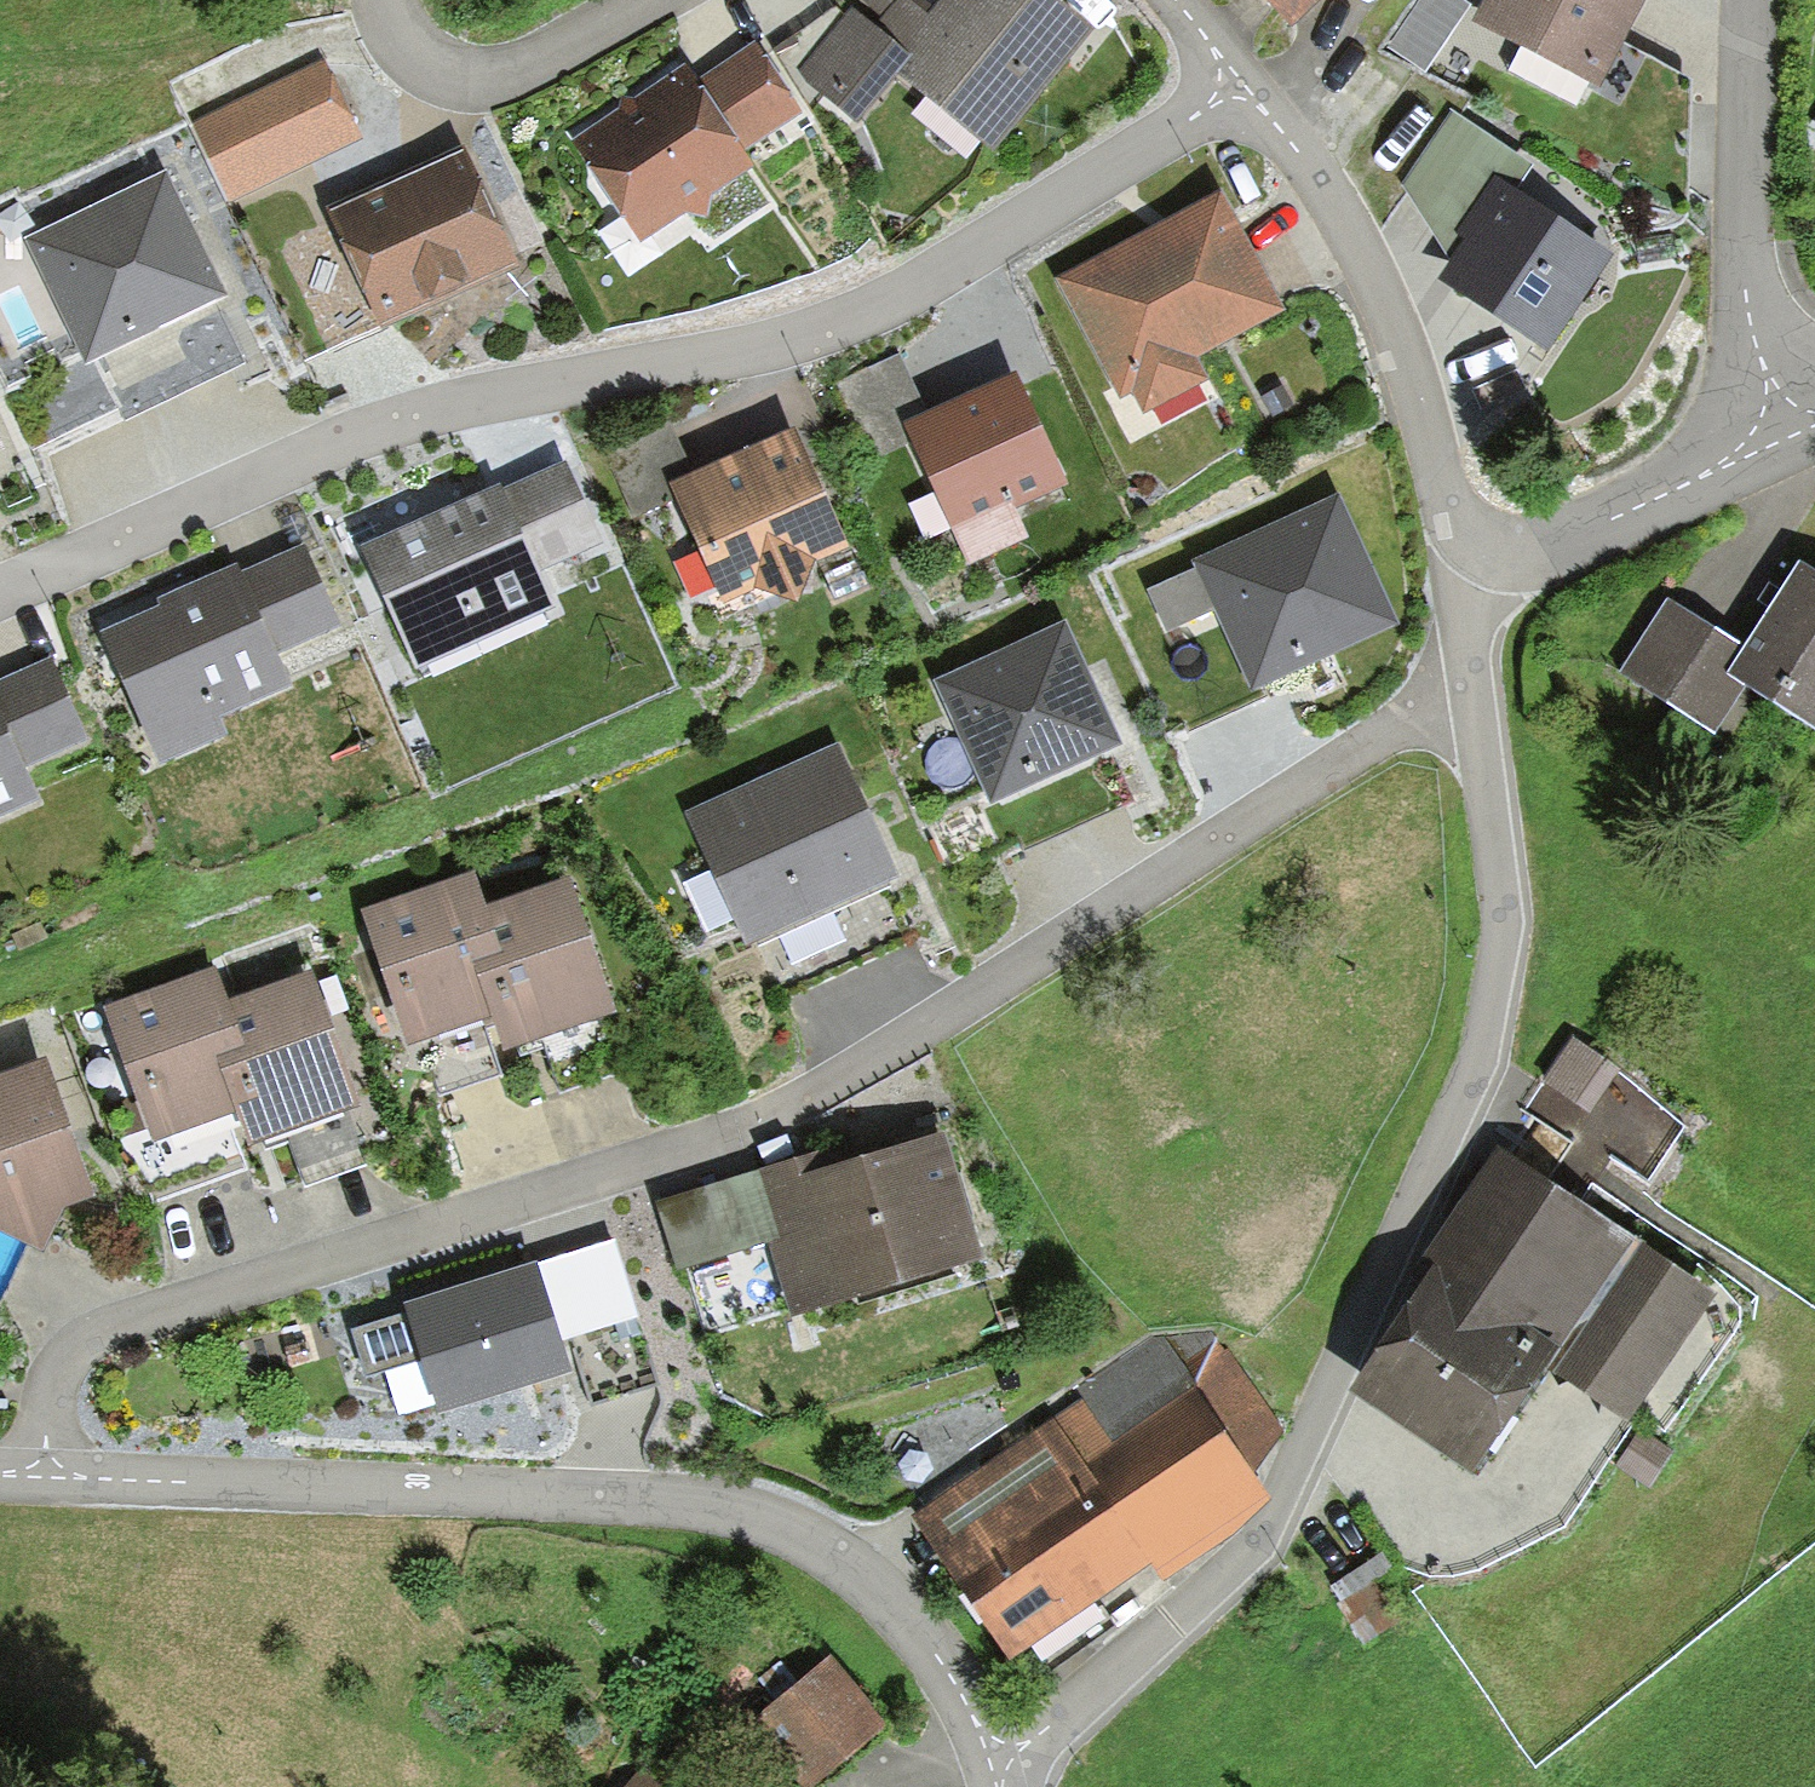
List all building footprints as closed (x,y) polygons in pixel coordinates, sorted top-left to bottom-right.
[(1093,25),(1062,0),(937,0),(932,6),(924,0),(900,0),(883,20),(876,28),(853,9),(800,73),(856,120),(897,70),(991,148),(1093,25)] [(883,20),(900,0),(859,0),(883,20)] [(1290,25),(1316,0),(1266,0),(1290,25)] [(1388,47),(1425,72),(1470,4),(1464,0),(1421,0),(1388,47)] [(1474,23),(1601,89),(1647,0),(1486,0),(1474,23)] [(689,64),(573,142),(641,242),(685,211),(707,215),(710,194),(755,163),(745,150),(802,113),(754,41),(700,80),(689,64)] [(326,60),(190,127),(230,204),(362,137),(326,60)] [(1499,180),(1516,191),(1532,162),(1446,110),(1401,181),(1451,256),(1499,180)] [(380,329),(523,261),(468,145),(325,212),(380,329)] [(164,165),(24,234),(88,361),(95,359),(125,420),(244,362),(214,301),(228,294),(164,165)] [(1437,279),(1550,348),(1611,249),(1516,191),(1499,180),(1451,256),(1437,279)] [(1216,189),(1057,276),(1122,395),(1134,388),(1146,409),(1207,376),(1196,357),(1283,310),(1216,189)] [(907,420),(928,411),(900,352),(833,383),(869,459),(916,438),(907,420)] [(928,411),(907,420),(916,438),(968,562),(1031,535),(1017,502),(1063,483),(1016,373),(928,411)] [(796,426),(692,472),(670,482),(677,498),(723,603),(756,588),(797,606),(816,562),(850,547),(796,426)] [(500,483),(361,545),(417,669),(561,605),(544,568),(600,544),(564,465),(504,492),(500,483)] [(1395,618),(1336,493),(1196,559),(1198,566),(1149,588),(1166,625),(1212,603),(1251,686),(1395,618)] [(159,599),(162,606),(98,635),(157,765),(226,734),(216,712),(285,681),(271,650),(336,621),(303,549),(238,578),(233,566),(159,599)] [(1796,558),(1740,644),(1721,675),(1742,688),(1814,731),(1814,570),(1796,558)] [(1740,644),(1668,599),(1620,673),(1714,732),(1742,688),(1721,675),(1740,644)] [(1121,746),(1063,622),(933,682),(990,805),(1121,746)] [(34,800),(21,769),(88,740),(53,659),(0,682),(0,815),(34,800)] [(895,882),(907,877),(839,736),(685,809),(751,947),(759,944),(784,996),(919,932),(895,882)] [(501,1051),(615,1012),(569,878),(486,907),(474,871),(360,911),(407,1048),(419,1044),(436,1094),(500,1072),(486,1029),(493,1027),(501,1051)] [(348,1111),(359,1108),(312,978),(227,1008),(214,971),(106,1010),(148,1124),(125,1133),(151,1203),(247,1168),(225,1109),(236,1105),(251,1145),(262,1141),(264,1148),(289,1139),(305,1185),(367,1162),(348,1111)] [(1573,1038),(1543,1081),(1588,1113),(1619,1071),(1573,1038)] [(40,1249),(63,1208),(94,1197),(42,1061),(0,1077),(0,1234),(1,1233),(40,1249)] [(794,1314),(982,1255),(943,1134),(831,1169),(825,1149),(764,1169),(786,1240),(691,1270),(709,1329),(791,1303),(794,1314)] [(1442,1258),(1354,1388),(1476,1470),(1633,1236),(1503,1149),(1434,1252),(1442,1258)] [(786,1240),(764,1169),(652,1203),(674,1275),(691,1270),(786,1240)] [(614,1237),(537,1261),(562,1341),(572,1338),(593,1404),(660,1383),(614,1237)] [(1642,1243),(1553,1372),(1629,1424),(1718,1295),(1642,1243)] [(562,1341),(537,1261),(408,1302),(412,1315),(355,1333),(368,1374),(422,1357),(440,1412),(572,1371),(562,1341)] [(1150,1561),(1160,1582),(1229,1535),(1268,1498),(1251,1475),(1181,1367),(1217,1342),(1211,1329),(1152,1337),(1074,1388),(1084,1404),(908,1516),(1014,1658),(1150,1561)] [(1181,1367),(1251,1475),(1283,1431),(1229,1349),(1224,1352),(1217,1342),(1181,1367)] [(1639,1426),(1615,1466),(1651,1488),(1675,1448),(1639,1426)] [(806,1786),(809,1786),(883,1727),(828,1659),(752,1720),(806,1786)] [(642,1769),(626,1786),(662,1786),(642,1769)]
